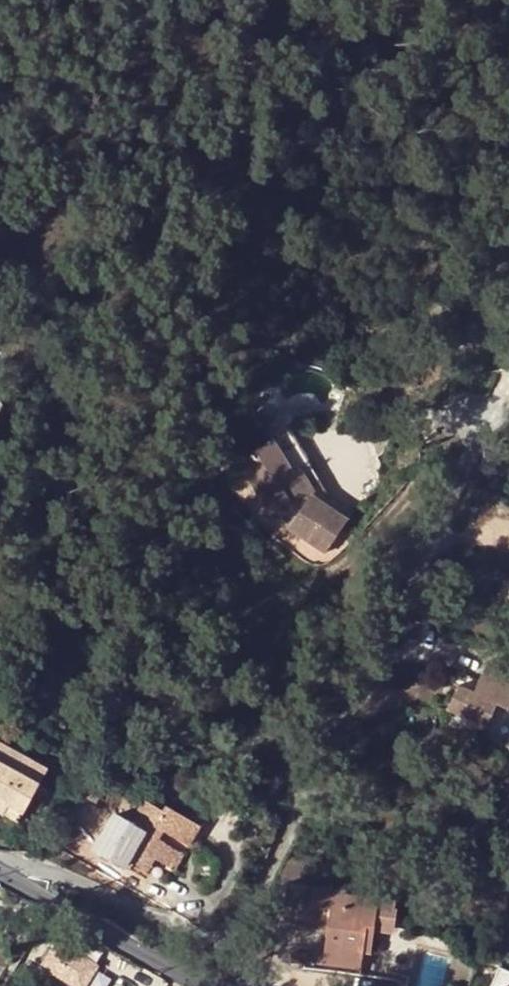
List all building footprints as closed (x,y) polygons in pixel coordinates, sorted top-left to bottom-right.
[(260,434),(263,440),(264,439),(270,447),(301,498),(304,495),(319,506),(324,499),(321,495),(307,472),(277,424),(260,434)] [(270,509),(275,516),(281,512),(289,519),(293,510),(302,500),(301,498),(270,447),(264,439),(263,440),(243,452),(251,466),(239,475),(262,512),(270,509)] [(341,520),(319,506),(304,495),(301,498),(302,500),(293,510),(289,519),(284,529),(291,534),(313,549),(319,553),(341,520)] [(345,513),(324,499),(319,506),(341,520),(345,513)] [(281,512),(275,516),(282,528),(284,529),(289,519),(281,512)] [(449,707),(490,725),(500,701),(508,704),(508,672),(488,662),(475,689),(459,682),(449,707)] [(10,805),(25,812),(48,768),(0,741),(0,799),(10,805)] [(0,799),(0,811),(5,814),(10,805),(0,799)] [(180,815),(165,843),(184,855),(199,826),(180,815)] [(155,860),(165,843),(158,839),(117,817),(113,825),(120,828),(114,838),(114,840),(105,857),(123,868),(126,861),(132,865),(142,870),(149,857),(155,860)] [(176,871),(184,855),(165,843),(155,860),(176,871)] [(149,857),(142,870),(148,873),(155,860),(149,857)] [(126,861),(123,868),(128,870),(132,865),(126,861)] [(373,945),(378,906),(379,897),(346,893),(347,889),(286,882),(282,914),(329,921),(328,929),(324,964),(363,969),(364,953),(365,944),(373,945)] [(396,908),(396,899),(379,897),(378,906),(396,908)] [(329,921),(282,914),(282,919),(299,921),(298,925),(328,929),(329,921)] [(38,966),(72,985),(86,985),(100,962),(55,936),(38,966)] [(372,953),(373,945),(365,944),(364,953),(372,953)] [(307,963),(307,952),(292,951),(292,962),(307,963)]
